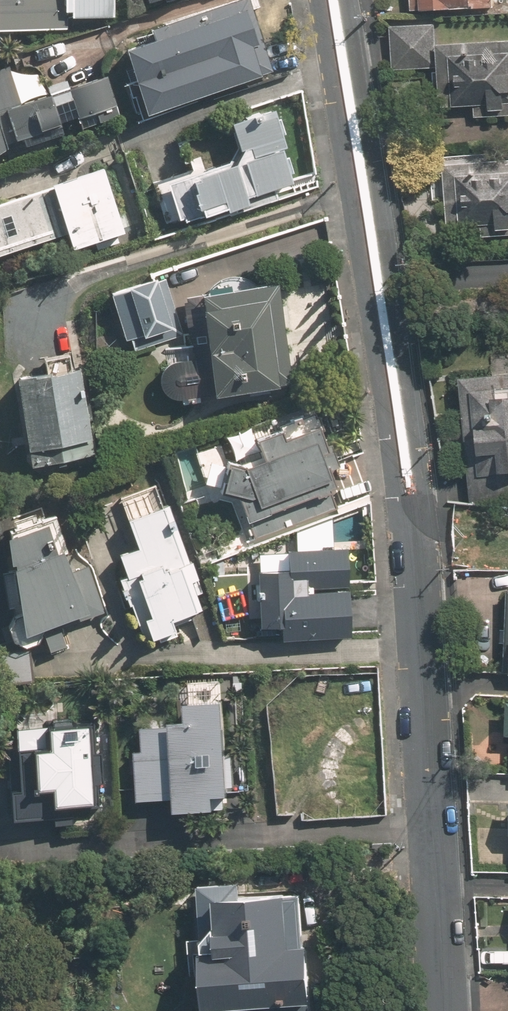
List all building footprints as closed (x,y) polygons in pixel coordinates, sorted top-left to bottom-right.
[(62,0),(0,0),(0,29),(63,28),(62,0)] [(65,9),(73,10),(73,16),(115,18),(115,0),(65,0),(65,9)] [(251,0),(233,0),(148,28),(152,39),(127,47),(149,114),(275,72),(251,0)] [(410,12),(494,8),(494,0),(409,0),(410,12)] [(435,70),(432,25),(389,27),(392,72),(435,70)] [(437,44),(440,109),(472,108),(472,118),(507,116),(507,40),(437,44)] [(21,103),(9,68),(0,71),(0,153),(9,148),(7,139),(16,137),(20,148),(119,114),(106,74),(21,103)] [(230,122),(239,149),(229,160),(153,185),(166,223),(202,211),(203,214),(227,206),(229,210),(250,203),(248,196),(294,181),(282,147),(286,145),(274,107),(230,122)] [(447,200),(447,226),(493,227),(493,233),(505,233),(505,238),(507,238),(507,171),(476,170),(477,161),(448,161),(433,161),(432,200),(447,200)] [(52,186),(0,202),(0,255),(67,234),(71,248),(124,232),(103,166),(51,182),(52,186)] [(158,280),(156,277),(111,292),(127,340),(131,339),(134,349),(180,334),(177,326),(182,325),(166,277),(158,280)] [(294,382),(278,282),(187,296),(198,365),(188,367),(193,398),(294,382)] [(44,357),(46,370),(16,375),(31,465),(95,454),(81,366),(71,368),(69,353),(44,357)] [(507,500),(507,375),(458,377),(462,480),(471,480),(472,501),(507,500)] [(198,455),(205,484),(238,491),(254,538),(346,506),(312,408),(235,435),(244,461),(224,457),(222,449),(198,455)] [(157,483),(119,497),(137,548),(120,554),(127,573),(117,576),(128,607),(132,605),(140,627),(146,625),(152,641),(178,632),(174,619),(200,610),(190,581),(198,578),(171,502),(165,504),(157,483)] [(77,616),(79,620),(105,614),(93,566),(72,571),(56,521),(4,532),(25,632),(77,616)] [(348,547),(287,550),(288,569),(255,570),(258,629),(284,628),(284,639),(350,635),(348,547)] [(173,809),(223,809),(223,793),(235,793),(235,753),(223,753),(223,707),(185,707),(185,724),(143,724),(143,748),(137,748),(137,801),(173,801),(173,809)] [(51,815),(52,804),(91,806),(95,722),(62,720),(62,726),(50,726),(51,717),(15,715),(11,814),(51,815)] [(203,930),(200,1006),(278,1006),(278,997),(287,997),(287,1010),(308,1010),(309,946),(303,946),(303,924),(310,924),(310,899),(301,899),(301,893),(240,893),(240,883),(197,883),(197,930),(203,930)]
